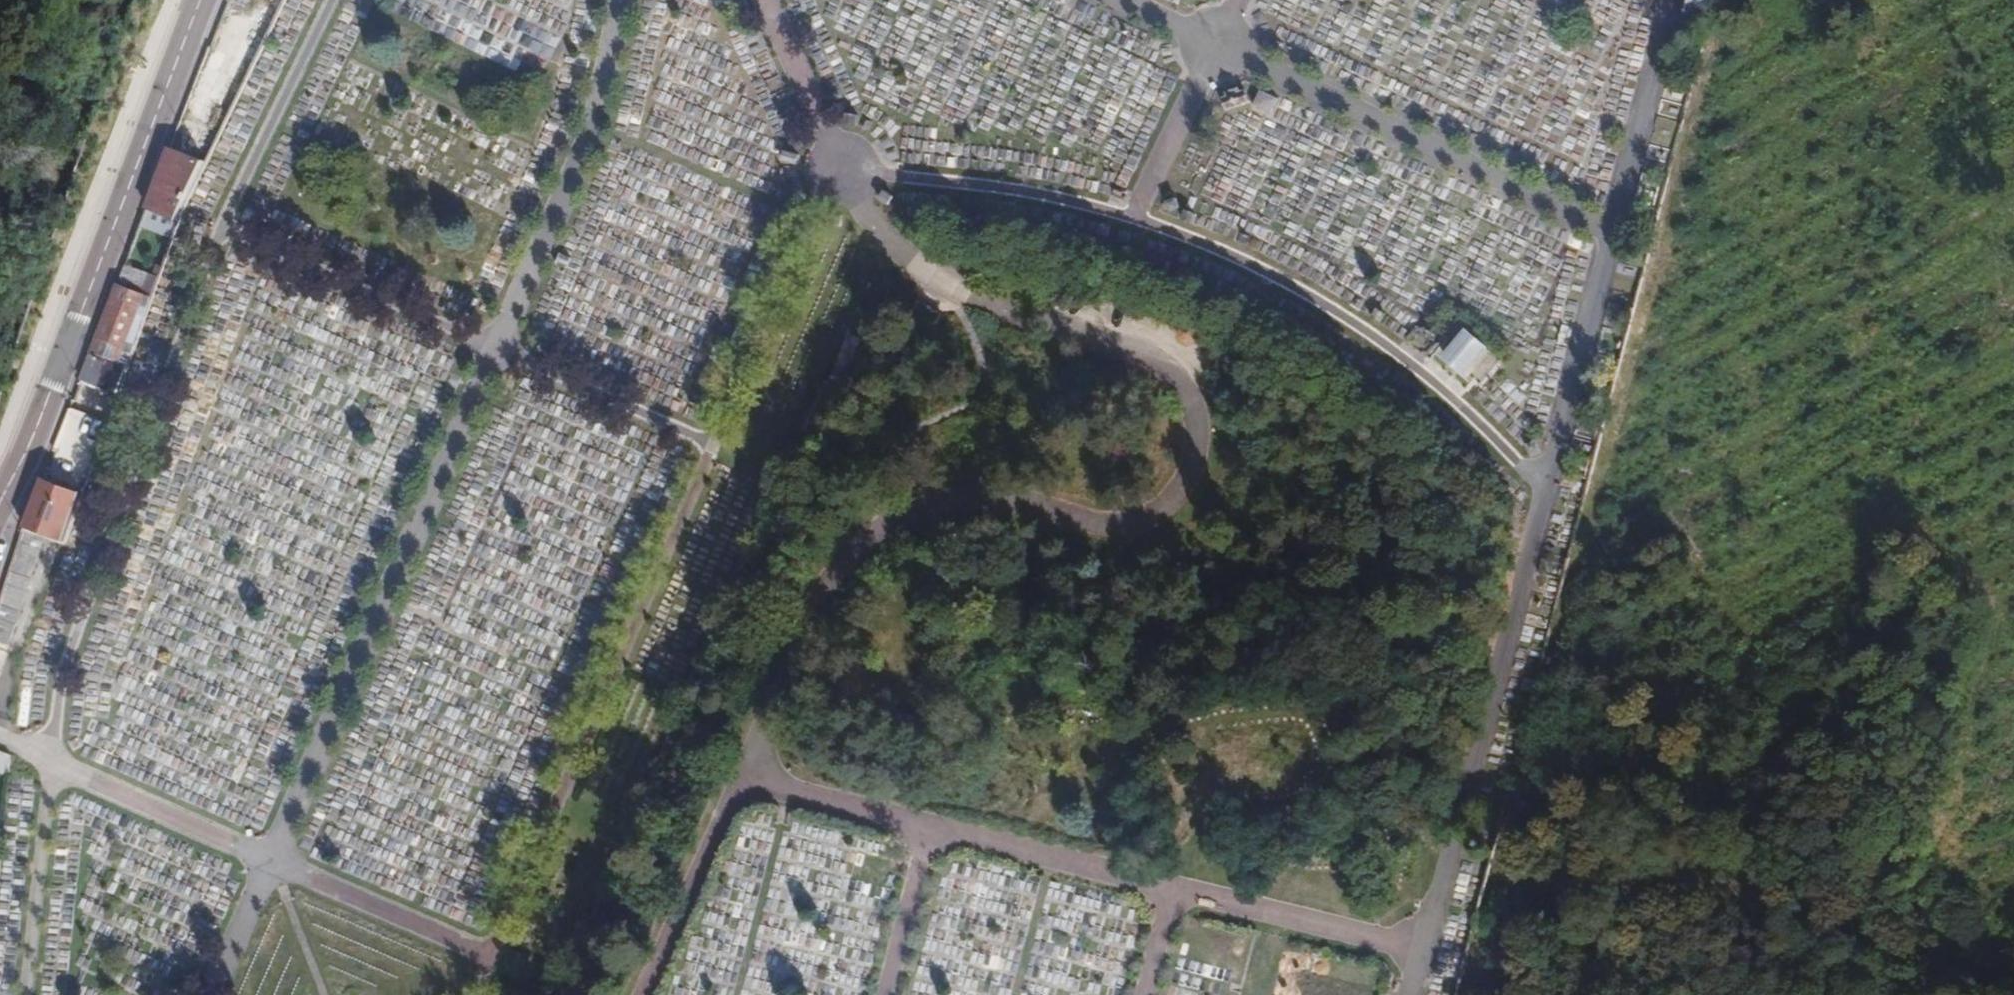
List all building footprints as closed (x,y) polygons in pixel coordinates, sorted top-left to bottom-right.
[(161,151),(136,212),(169,224),(197,164),(161,151)] [(124,288),(147,296),(155,275),(132,266),(124,288)] [(86,354),(122,366),(147,296),(124,288),(112,284),(86,354)] [(1469,325),(1443,354),(1467,375),(1493,346),(1469,325)] [(86,354),(68,399),(106,412),(122,366),(86,354)] [(40,477),(23,525),(62,538),(79,491),(40,477)] [(24,608),(28,577),(9,575),(6,606),(24,608)]
